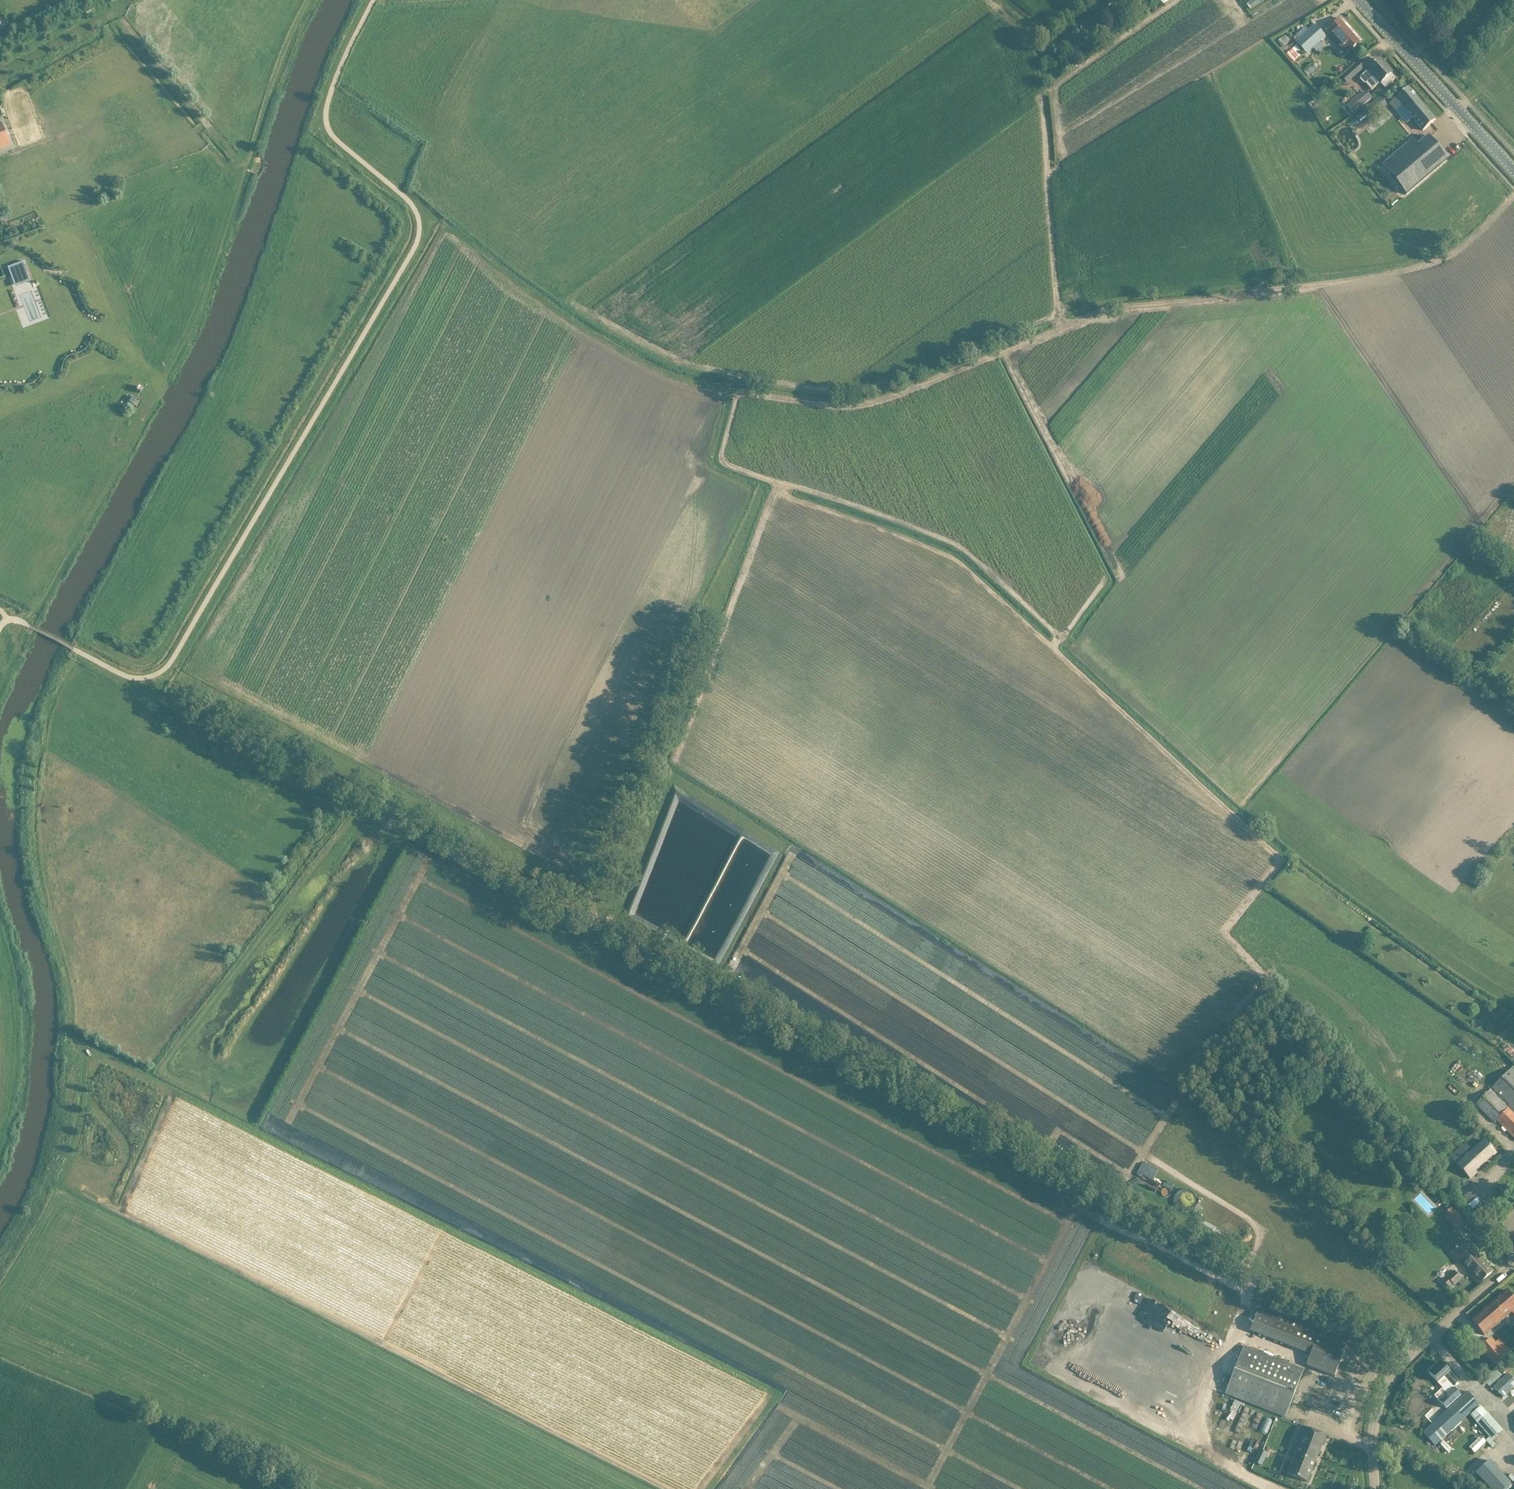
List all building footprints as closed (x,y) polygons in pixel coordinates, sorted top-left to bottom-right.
[(1273,1),(1272,0),(1260,0),(1251,9),(1258,17),(1273,1)] [(1341,19),(1334,25),(1327,31),(1347,53),(1349,52),(1361,41),(1353,32),(1341,19)] [(1314,49),(1318,53),(1324,48),(1320,43),(1326,37),(1315,25),(1296,42),(1307,55),(1314,49)] [(1286,51),(1296,45),(1290,36),(1280,42),(1286,51)] [(1373,66),(1359,78),(1360,80),(1363,84),(1366,84),(1371,91),(1380,83),(1383,86),(1384,88),(1387,85),(1394,79),(1391,75),(1392,73),(1380,59),(1373,66)] [(1313,80),(1322,69),(1316,64),(1307,74),(1313,80)] [(1377,97),(1383,92),(1380,88),(1374,92),(1377,97)] [(1409,88),(1390,104),(1396,111),(1397,111),(1404,120),(1407,123),(1413,119),(1423,131),(1435,120),(1409,88)] [(1353,113),(1372,98),(1366,92),(1361,96),(1360,94),(1346,105),(1353,113)] [(1365,111),(1357,118),(1359,121),(1367,114),(1365,111)] [(0,123),(0,150),(10,146),(1,123),(0,123)] [(1413,139),(1381,166),(1405,195),(1447,160),(1428,137),(1418,145),(1413,139)] [(23,263),(8,268),(11,277),(26,272),(23,263)] [(640,773),(644,764),(628,757),(624,766),(640,773)] [(1491,1115),(1513,1138),(1513,1067),(1513,1066),(1496,1084),(1476,1105),(1489,1118),(1491,1115)] [(1476,1074),(1483,1082),(1491,1074),(1485,1066),(1476,1074)] [(1495,1155),(1488,1147),(1483,1141),(1471,1151),(1465,1145),(1451,1158),(1463,1171),(1470,1179),(1483,1167),(1482,1166),(1495,1155)] [(1467,1198),(1473,1207),(1481,1200),(1475,1192),(1467,1198)] [(1453,1228),(1461,1221),(1450,1209),(1448,1211),(1442,1216),(1453,1228)] [(1493,1272),(1486,1264),(1465,1240),(1452,1252),(1479,1284),(1493,1272)] [(1455,1272),(1444,1280),(1450,1288),(1458,1282),(1461,1279),(1455,1272)] [(1513,1314),(1513,1298),(1507,1291),(1472,1321),(1485,1336),(1512,1312),(1513,1314)] [(1306,1365),(1325,1373),(1335,1376),(1348,1341),(1339,1338),(1260,1306),(1251,1328),(1312,1352),(1306,1365)] [(1490,1337),(1479,1347),(1494,1363),(1505,1354),(1490,1337)] [(1225,1394),(1276,1414),(1285,1418),(1304,1370),(1244,1346),(1225,1394)] [(1447,1410),(1462,1396),(1452,1386),(1458,1380),(1441,1362),(1429,1373),(1443,1388),(1434,1396),(1447,1410)] [(1493,1387),(1503,1398),(1513,1388),(1513,1381),(1507,1373),(1493,1387)] [(1447,1410),(1440,1417),(1432,1409),(1425,1416),(1432,1424),(1423,1433),(1435,1446),(1479,1404),(1467,1391),(1462,1396),(1447,1410)] [(749,1397),(746,1402),(761,1409),(763,1404),(749,1397)] [(1503,1430),(1482,1406),(1471,1415),(1492,1439),(1503,1430)] [(1288,1474),(1298,1479),(1307,1482),(1326,1436),(1303,1427),(1293,1453),(1296,1454),(1288,1474)] [(1489,1438),(1486,1441),(1492,1447),(1495,1444),(1489,1438)] [(1486,1448),(1474,1459),(1479,1464),(1490,1452),(1486,1448)] [(1261,1450),(1255,1463),(1261,1466),(1267,1453),(1261,1450)] [(692,1465),(716,1473),(719,1464),(695,1456),(692,1465)] [(1491,1488),(1505,1488),(1511,1483),(1490,1460),(1476,1473),(1491,1488)] [(688,1465),(685,1471),(707,1483),(710,1476),(688,1465)]
